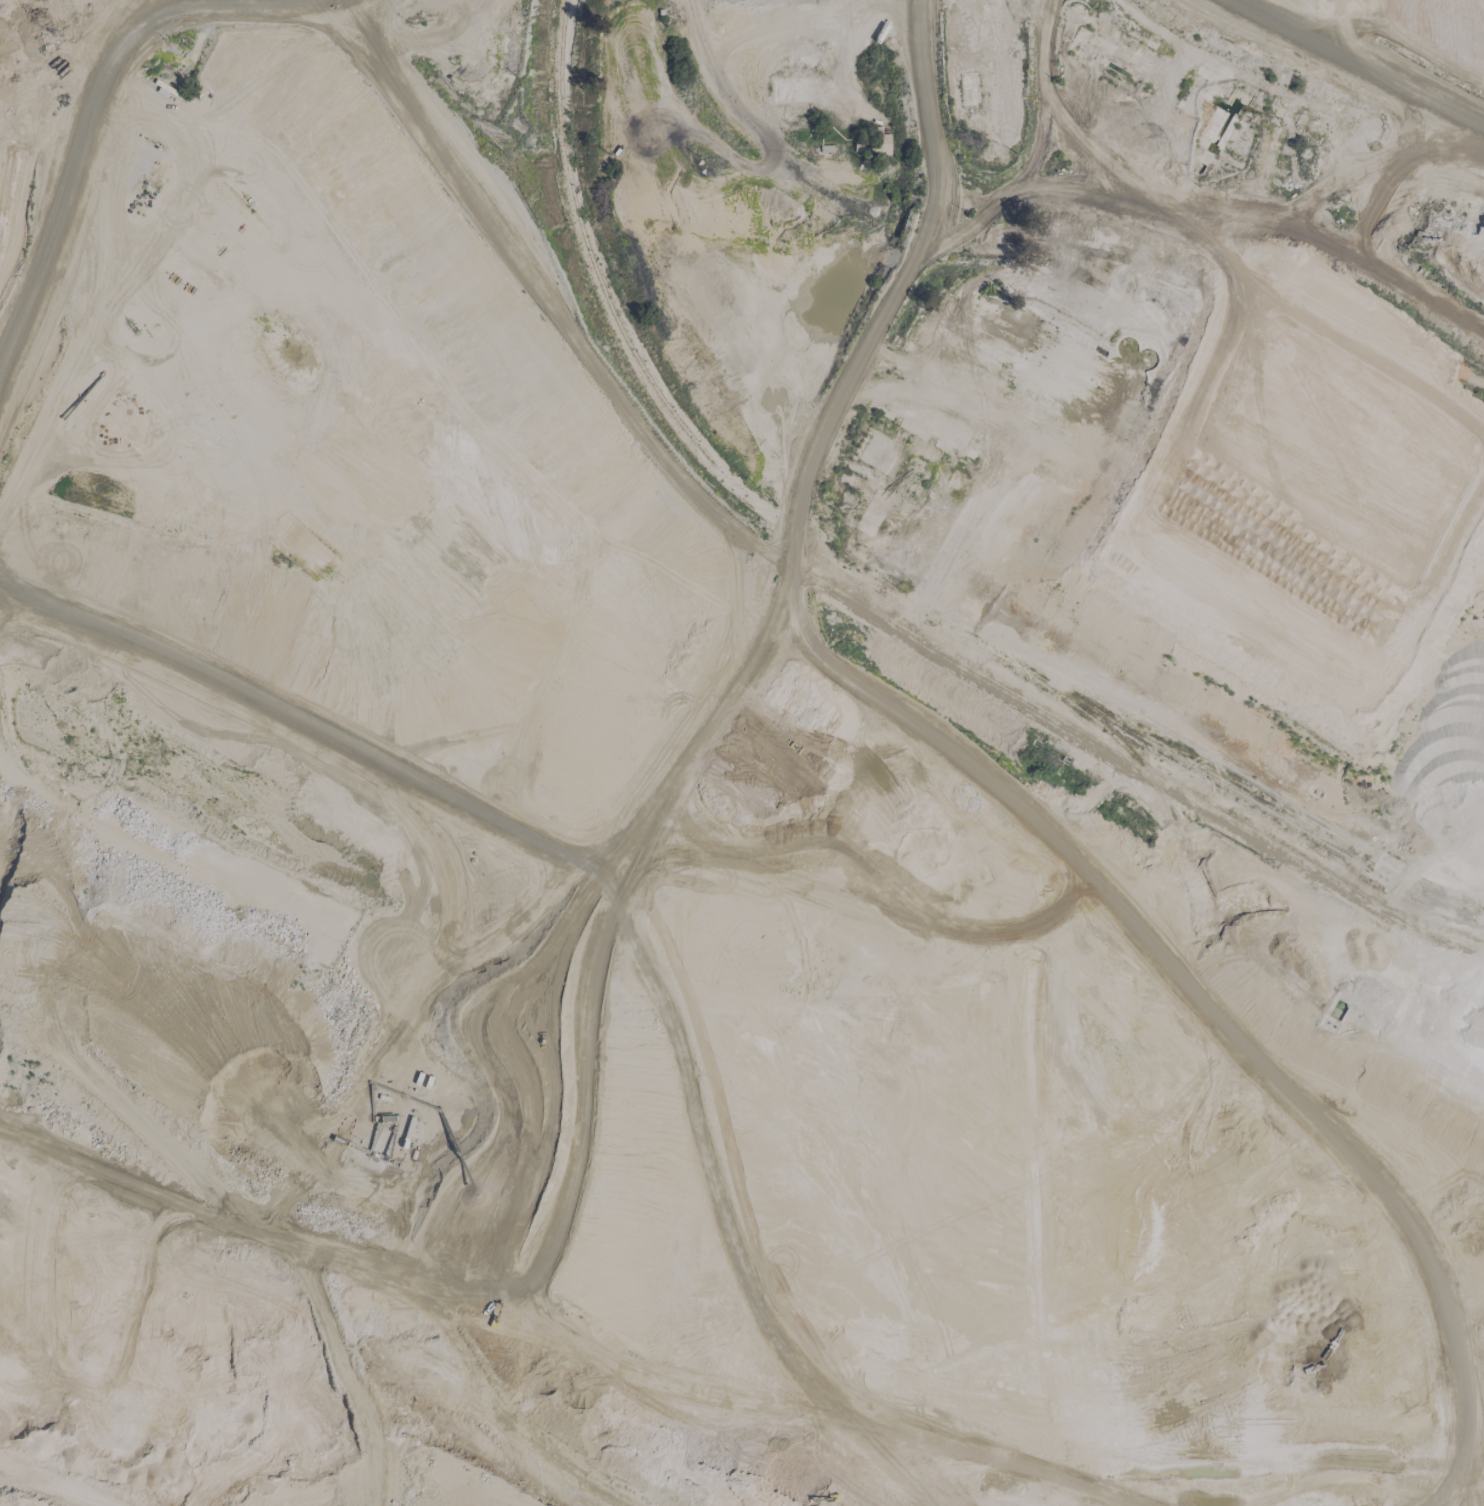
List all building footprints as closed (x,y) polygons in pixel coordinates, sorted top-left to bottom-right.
[(1357,938),(1322,924),(1310,954),(1344,968),(1357,938)]
